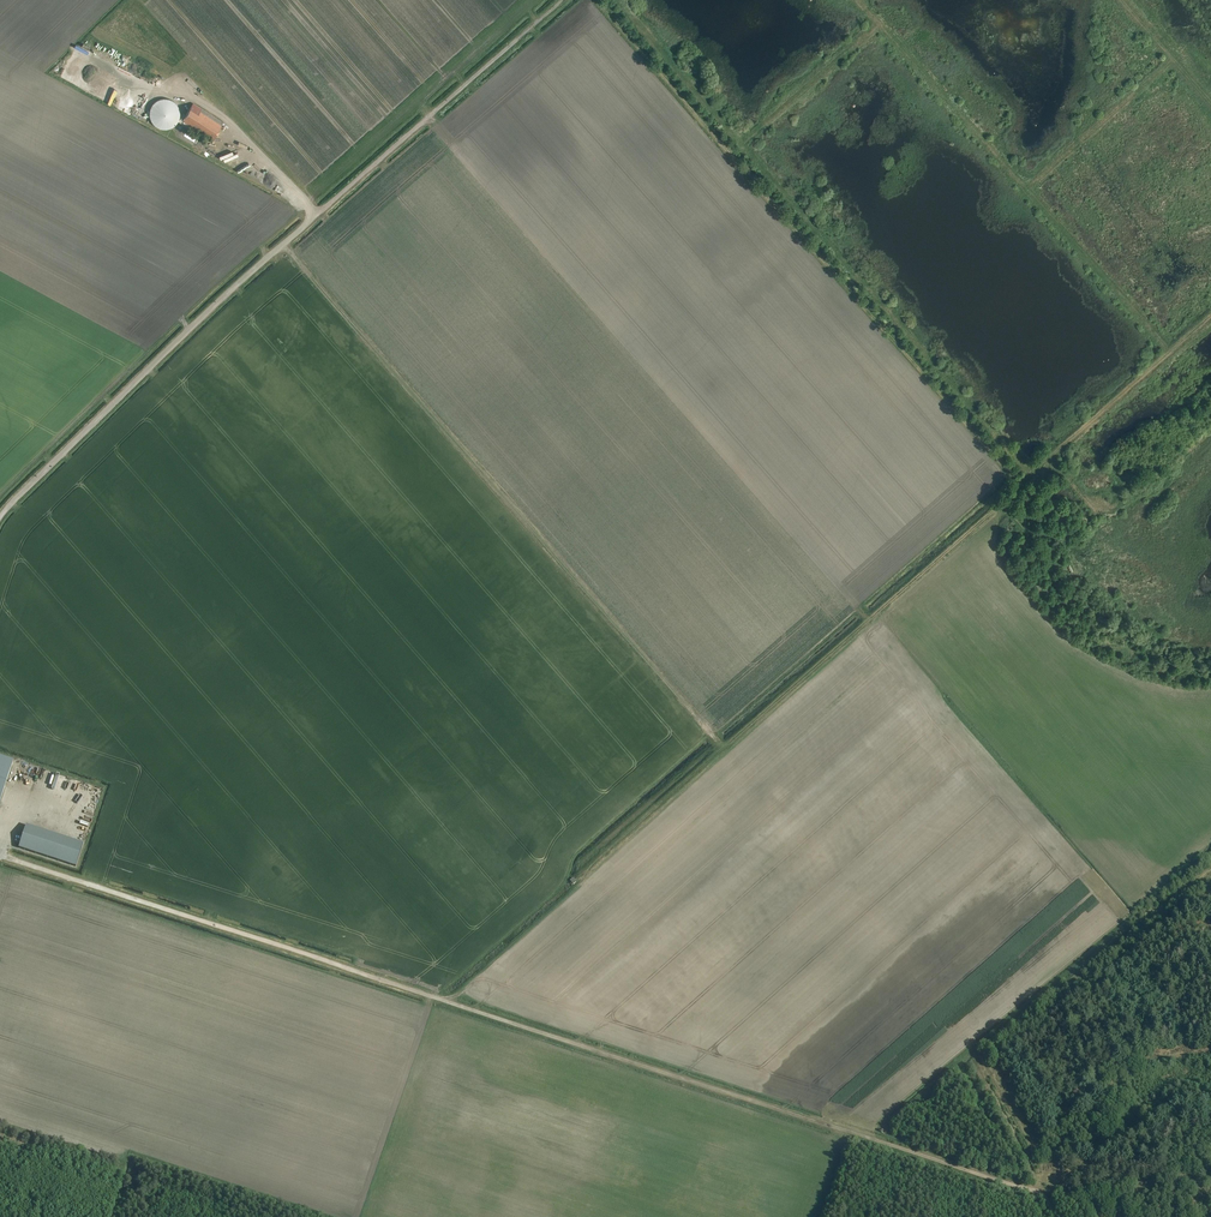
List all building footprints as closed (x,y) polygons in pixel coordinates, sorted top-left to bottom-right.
[(160,128),(163,129),(167,129),(171,128),(175,125),(177,123),(179,119),(180,115),(180,111),(179,107),(177,104),(174,101),(170,99),(167,98),(163,99),(159,100),(155,102),(153,105),(151,108),(150,112),(150,116),(151,120),(153,123),(156,126),(160,128)] [(212,140),(223,123),(193,103),(182,120),(212,140)] [(266,198),(268,201),(276,195),(274,192),(266,198)] [(14,761),(0,756),(0,803),(14,761)] [(75,800),(74,807),(86,809),(88,802),(75,800)]
